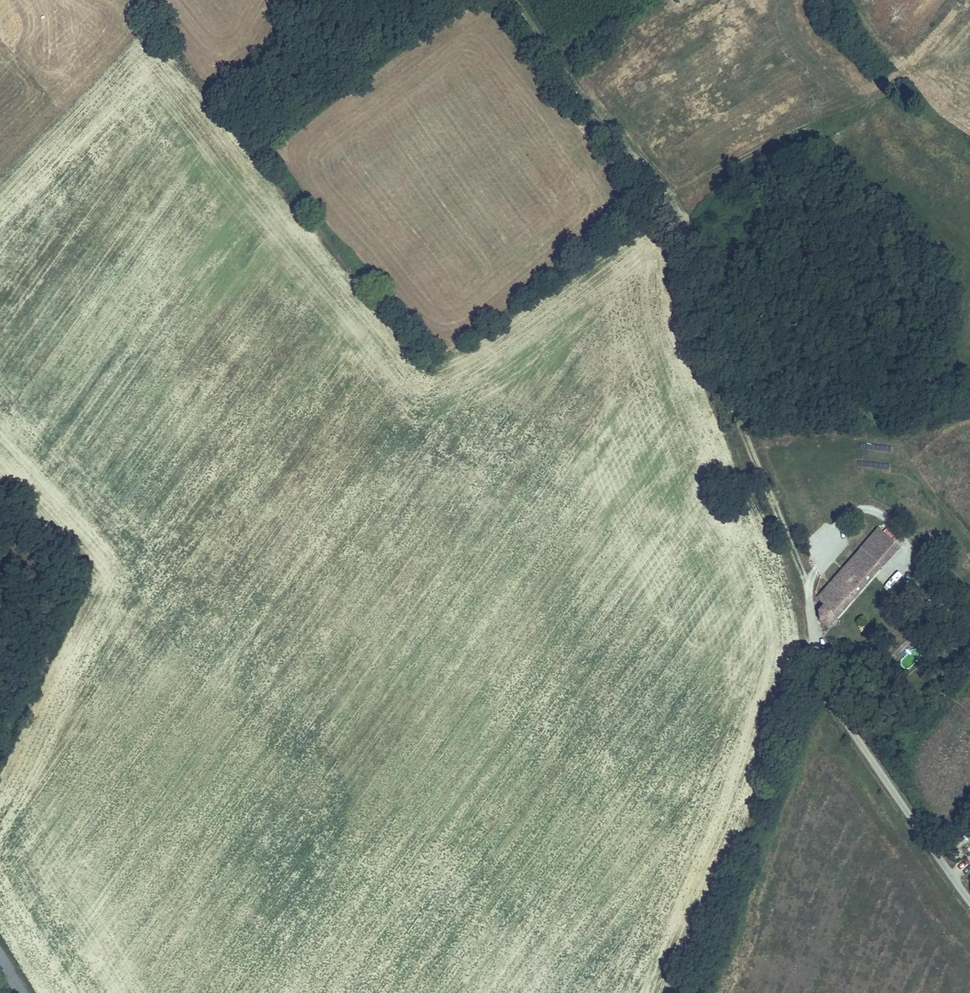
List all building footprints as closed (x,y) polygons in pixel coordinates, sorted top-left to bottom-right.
[(852,559),(878,582),(901,555),(877,534),(852,559)] [(822,618),(823,621),(833,631),(878,582),(852,559),(835,579),(818,596),(828,605),(821,613),(822,618)] [(934,574),(925,579),(933,595),(942,590),(934,574)] [(908,668),(921,656),(915,649),(902,661),(908,668)]
